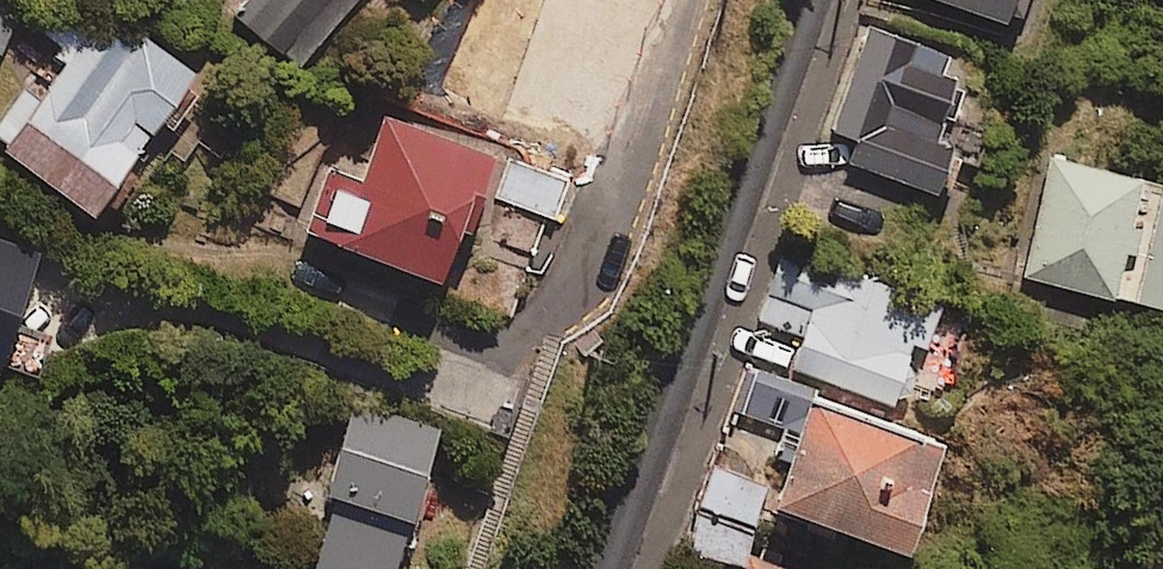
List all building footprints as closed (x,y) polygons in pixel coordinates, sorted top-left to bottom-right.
[(230,12),(294,67),(353,0),(240,0),(230,12)] [(1007,22),(1014,0),(940,0),(1007,22)] [(81,13),(0,117),(0,148),(85,214),(193,75),(139,33),(127,49),(81,13)] [(964,63),(868,27),(822,153),(940,196),(956,152),(934,144),(964,63)] [(490,155),(382,114),(357,179),(327,168),(303,231),(433,281),(458,216),(465,219),(490,155)] [(562,219),(580,172),(512,145),(451,301),(508,323),(551,215),(562,219)] [(1050,159),(1023,278),(1160,309),(1162,296),(1162,185),(1050,159)] [(0,241),(0,348),(34,253),(0,241)] [(938,300),(781,251),(759,322),(800,335),(788,369),(890,402),(908,345),(922,350),(938,300)] [(937,443),(808,397),(769,504),(898,551),(937,443)] [(349,407),(319,496),(331,500),(309,568),(312,568),(389,568),(434,435),(349,407)] [(764,486),(710,470),(686,550),(740,566),(764,486)] [(746,557),(742,568),(780,568),(746,557)]
